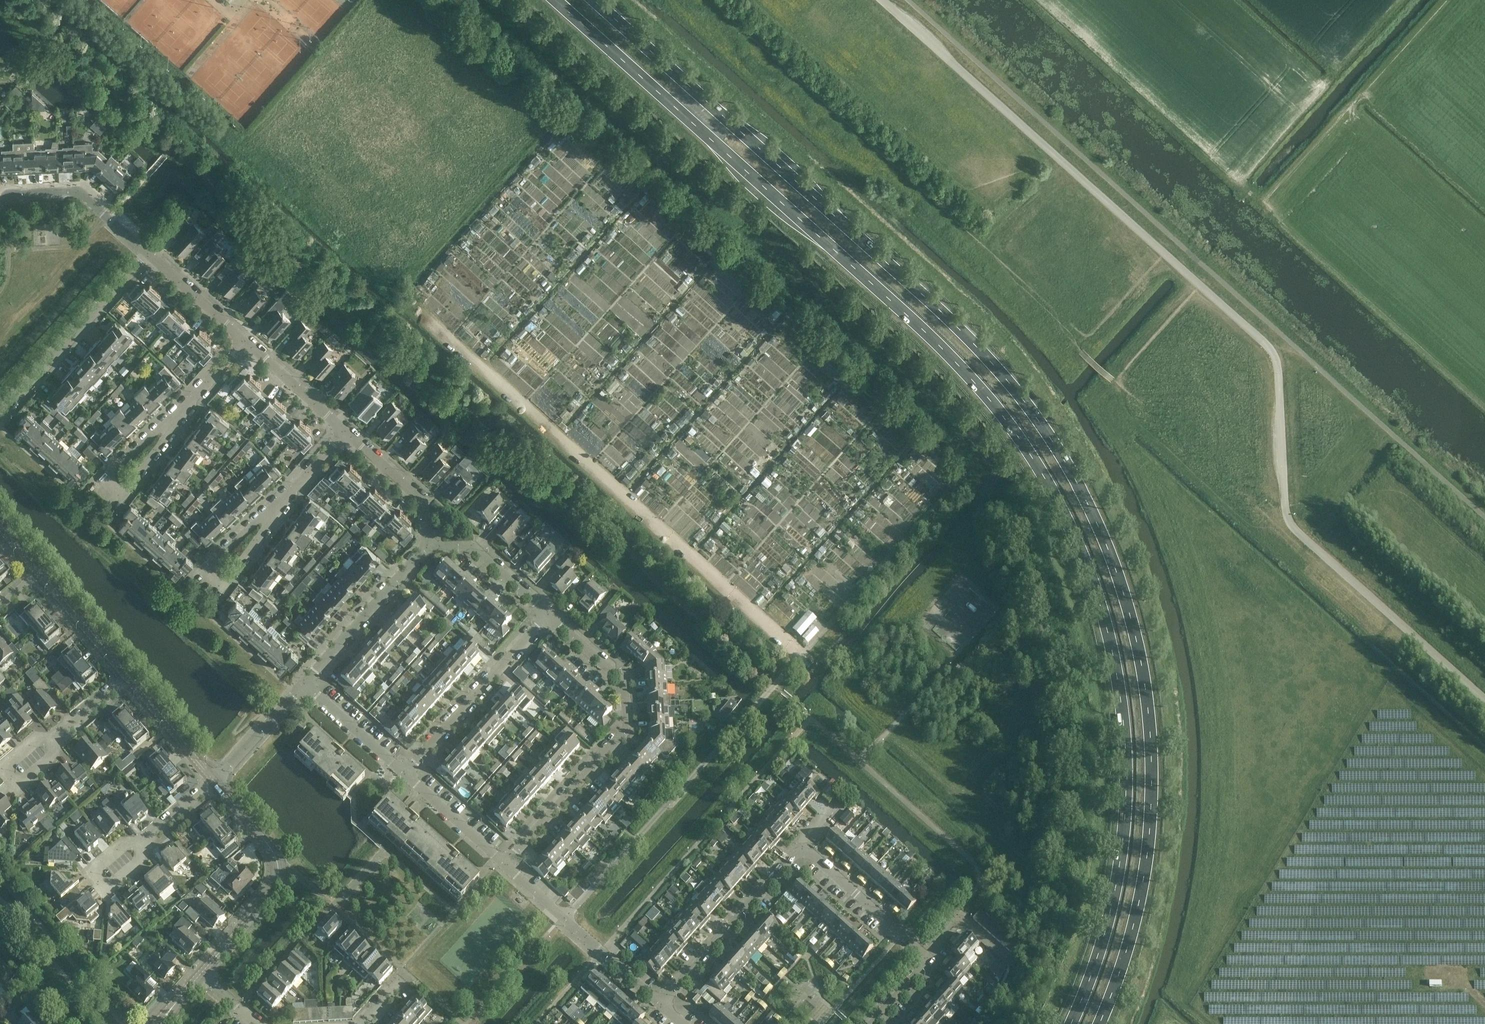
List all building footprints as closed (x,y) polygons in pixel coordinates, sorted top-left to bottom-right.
[(551,150),(556,145),(553,142),(548,147),(551,150)] [(85,145),(74,146),(75,168),(86,167),(92,169),(98,149),(85,150),(85,145)] [(57,147),(58,169),(58,171),(67,170),(67,168),(75,168),(74,146),(63,147),(63,148),(57,148),(57,147)] [(46,149),(35,149),(36,172),(50,171),(50,169),(58,169),(57,147),(46,147),(46,149)] [(24,148),(13,149),(14,171),(22,171),(22,173),(36,172),(35,149),(24,150),(24,148)] [(0,155),(0,173),(3,172),(14,171),(13,149),(2,150),(2,154),(0,155)] [(108,158),(98,149),(92,169),(97,171),(105,178),(120,162),(111,155),(108,158)] [(533,169),(541,160),(537,156),(528,165),(533,169)] [(120,162),(105,178),(111,184),(110,186),(116,192),(132,175),(127,170),(125,172),(118,165),(120,162)] [(646,188),(643,190),(650,196),(652,194),(646,188)] [(643,206),(650,198),(645,194),(639,202),(643,206)] [(613,203),(617,199),(613,195),(608,199),(613,203)] [(622,209),(626,206),(620,201),(617,204),(622,209)] [(623,211),(616,204),(614,206),(621,213),(623,211)] [(494,215),(499,209),(495,206),(489,211),(494,215)] [(186,256),(205,234),(193,222),(191,223),(186,219),(175,231),(180,236),(173,244),(186,256)] [(479,232),(484,226),(480,222),(474,228),(479,232)] [(217,240),(225,232),(220,227),(212,235),(217,240)] [(217,252),(221,247),(211,238),(196,255),(201,249),(206,254),(196,265),(200,268),(200,270),(203,273),(205,273),(208,276),(225,258),(217,252)] [(513,248),(519,242),(516,239),(510,245),(513,248)] [(572,261),(577,255),(573,251),(567,256),(572,261)] [(448,266),(455,259),(451,255),(444,262),(448,266)] [(231,297),(246,281),(239,275),(245,267),(234,257),(218,275),(219,275),(226,267),(231,271),(218,285),(231,297)] [(440,272),(446,266),(442,262),(436,268),(440,272)] [(579,274),(585,267),(582,265),(577,271),(579,274)] [(434,283),(439,277),(433,272),(428,278),(434,283)] [(552,281),(556,276),(551,272),(547,276),(552,281)] [(251,315),(266,299),(255,290),(260,284),(255,279),(243,293),(251,284),(256,288),(240,305),(246,310),(246,312),(249,314),(250,314),(251,315)] [(682,293),(688,286),(683,282),(677,289),(682,293)] [(131,300),(140,307),(155,290),(150,285),(147,288),(144,285),(141,288),(137,284),(128,294),(133,298),(131,300)] [(155,290),(140,307),(148,315),(150,313),(154,317),(164,305),(160,302),(161,300),(158,298),(161,295),(155,290)] [(280,311),(284,307),(284,305),(277,299),(264,314),(270,318),(263,326),(276,337),(290,321),(284,315),(285,314),(283,313),(282,313),(280,311)] [(168,309),(164,305),(154,317),(158,320),(156,322),(165,330),(180,312),(175,307),(172,310),(169,308),(168,309)] [(682,316),(686,311),(680,306),(676,310),(682,316)] [(776,318),(782,312),(778,308),(772,314),(776,318)] [(180,312),(165,330),(173,337),(175,336),(179,339),(189,328),(185,324),(186,323),(183,320),(186,317),(180,312)] [(534,322),(540,316),(536,313),(531,319),(534,322)] [(673,323),(678,317),(674,314),(669,319),(673,323)] [(291,354),(293,355),(295,354),(299,358),(312,343),(306,337),(306,334),(310,329),(311,329),(301,320),(293,329),(298,334),(287,347),(290,350),(290,352),(291,354)] [(791,325),(785,320),(782,324),(788,329),(791,325)] [(109,332),(106,335),(123,350),(134,338),(115,321),(107,330),(109,332)] [(531,321),(525,327),(530,331),(536,325),(531,321)] [(475,335),(481,329),(478,326),(472,333),(475,335)] [(193,331),(189,328),(179,339),(183,343),(181,345),(190,352),(205,335),(200,330),(197,333),(194,330),(193,331)] [(522,338),(528,332),(524,328),(518,335),(522,338)] [(101,337),(93,346),(112,363),(123,350),(106,335),(102,339),(101,337)] [(205,335),(190,352),(198,360),(200,358),(204,362),(213,352),(208,348),(211,345),(208,343),(211,340),(205,335)] [(651,347),(657,341),(652,336),(646,342),(651,347)] [(779,341),(774,336),(769,341),(774,345),(779,341)] [(494,343),(488,337),(484,342),(486,344),(487,343),(490,347),(494,343)] [(335,363),(329,358),(329,355),(334,350),(324,341),(316,351),(321,356),(310,368),(321,378),(335,363)] [(763,352),(770,345),(766,341),(759,349),(763,352)] [(627,353),(632,348),(627,343),(622,348),(627,353)] [(86,357),(83,360),(101,375),(112,363),(93,346),(84,355),(86,357)] [(512,364),(518,358),(513,354),(508,360),(512,364)] [(614,366),(619,359),(614,355),(609,362),(614,366)] [(635,363),(639,359),(635,355),(631,360),(635,363)] [(138,363),(142,367),(147,362),(143,358),(138,363)] [(752,367),(756,363),(751,359),(748,363),(752,367)] [(78,362),(70,371),(89,388),(101,375),(83,360),(80,364),(78,362)] [(138,363),(134,369),(137,372),(142,367),(138,363)] [(343,397),(356,383),(349,377),(354,372),(344,364),(335,374),(340,378),(332,387),(343,397)] [(162,374),(155,381),(168,394),(175,387),(176,389),(181,383),(164,365),(159,371),(162,374)] [(623,381),(629,375),(624,370),(618,376),(623,381)] [(64,382),(61,385),(78,400),(89,388),(70,371),(62,380),(64,382)] [(861,384),(865,380),(859,374),(855,379),(861,384)] [(232,390),(240,397),(256,380),(250,375),(247,378),(245,375),(242,378),(237,375),(229,384),(233,388),(232,390)] [(256,380),(240,397),(248,405),(250,403),(254,407),(264,395),(260,392),(261,391),(259,388),(261,385),(256,380)] [(367,419),(374,411),(375,412),(377,410),(376,409),(383,402),(377,396),(381,391),(369,380),(349,402),(349,403),(355,396),(361,402),(355,408),(361,414),(360,415),(367,419)] [(611,394),(620,384),(616,380),(607,390),(611,394)] [(145,384),(140,389),(157,407),(162,402),(161,401),(168,394),(155,381),(148,387),(145,384)] [(116,388),(119,392),(124,387),(121,383),(116,388)] [(56,387),(47,396),(66,413),(78,400),(61,385),(57,389),(56,387)] [(707,397),(713,390),(709,386),(703,392),(707,397)] [(116,388),(111,394),(115,397),(119,392),(116,388)] [(138,397),(131,404),(143,417),(150,410),(152,412),(157,407),(140,389),(135,394),(138,397)] [(268,399),(264,395),(254,407),(258,411),(256,412),(265,420),(281,402),(275,397),(272,400),(270,398),(268,399)] [(846,401),(840,395),(837,399),(843,404),(846,401)] [(574,413),(581,405),(573,399),(567,407),(574,413)] [(53,409),(43,401),(41,403),(50,412),(53,409)] [(389,439),(403,423),(395,416),(401,409),(392,401),(382,411),(388,416),(377,428),(389,439)] [(281,402),(265,420),(273,428),(275,426),(279,429),(289,418),(285,414),(286,413),(284,410),(286,407),(281,402)] [(716,407),(711,402),(707,405),(713,410),(716,407)] [(121,407),(115,412),(133,430),(138,425),(136,424),(143,417),(131,404),(124,411),(121,407)] [(93,414),(97,417),(102,412),(98,408),(93,414)] [(572,414),(566,408),(560,416),(566,421),(572,414)] [(229,424),(210,409),(205,414),(207,416),(201,424),(215,435),(221,427),(225,430),(229,424)] [(682,427),(694,414),(689,409),(677,423),(682,427)] [(830,413),(826,409),(821,415),(824,418),(830,413)] [(709,414),(705,410),(701,415),(705,419),(709,414)] [(66,424),(69,420),(59,411),(55,414),(66,424)] [(22,433),(27,437),(40,423),(27,412),(20,421),(22,423),(15,431),(20,435),(22,433)] [(114,421),(107,427),(119,440),(126,433),(127,435),(133,430),(115,412),(110,417),(114,421)] [(583,420),(587,415),(582,412),(578,417),(583,420)] [(93,414),(89,419),(92,422),(97,417),(93,414)] [(717,420),(712,415),(708,419),(714,424),(717,420)] [(293,422),(289,418),(279,429),(283,433),(281,435),(290,442),(306,425),(300,420),(297,423),(295,420),(293,422)] [(568,426),(562,421),(558,426),(567,433),(570,430),(567,427),(568,426)] [(810,435),(817,427),(811,421),(804,430),(810,435)] [(673,433),(679,427),(674,422),(668,429),(673,433)] [(40,423),(27,437),(32,442),(30,444),(34,448),(49,432),(40,423)] [(423,448),(426,444),(420,438),(420,435),(423,431),(414,423),(405,432),(411,437),(400,449),(404,452),(403,454),(405,456),(407,457),(408,456),(412,460),(418,453),(420,454),(423,450),(423,448)] [(215,435),(201,424),(195,431),(193,430),(189,436),(209,451),(213,445),(209,442),(215,435)] [(306,425),(290,442),(298,450),(300,448),(304,452),(313,443),(309,439),(311,436),(309,433),(311,430),(306,425)] [(96,430),(91,435),(108,453),(113,448),(112,447),(119,440),(107,427),(100,434),(96,430)] [(693,436),(697,431),(692,427),(688,432),(693,436)] [(84,441),(88,437),(77,428),(74,431),(84,441)] [(880,436),(874,430),(870,434),(877,440),(880,436)] [(49,432),(34,448),(39,452),(41,450),(46,454),(58,440),(49,432)] [(688,435),(685,439),(691,444),(694,440),(688,435)] [(209,451),(189,436),(185,441),(186,443),(180,450),(194,461),(200,454),(204,456),(209,451)] [(795,447),(801,440),(797,437),(791,444),(795,447)] [(58,440),(46,454),(51,459),(49,461),(53,465),(68,449),(58,440)] [(101,450),(92,441),(88,446),(96,455),(101,450)] [(240,446),(236,442),(227,453),(231,456),(240,446)] [(450,465),(444,459),(443,456),(448,452),(438,443),(430,452),(435,457),(424,470),(435,481),(450,465)] [(658,454),(655,451),(658,448),(655,445),(649,451),(655,457),(658,454)] [(242,448),(233,458),(236,461),(246,451),(242,448)] [(672,459),(677,453),(673,448),(667,454),(672,459)] [(68,449),(53,465),(57,469),(59,467),(64,471),(77,457),(68,449)] [(194,461),(180,450),(174,458),(173,457),(168,462),(188,478),(193,472),(189,469),(194,461)] [(282,474),(265,456),(259,461),(263,465),(256,471),(268,484),(275,478),(276,479),(282,474)] [(77,457),(64,471),(69,476),(68,478),(72,482),(79,474),(82,477),(89,468),(77,457)] [(786,465),(790,460),(787,457),(782,462),(786,465)] [(639,469),(645,463),(640,459),(634,465),(639,469)] [(188,478),(168,462),(164,468),(166,469),(160,477),(174,488),(180,480),(184,483),(188,478)] [(468,481),(474,474),(459,462),(445,478),(447,476),(453,482),(446,490),(458,501),(472,485),(468,481)] [(337,491),(340,488),(356,470),(350,465),(348,468),(345,466),(342,469),(338,465),(329,474),(333,478),(332,480),(328,484),(337,491)] [(756,476),(760,472),(753,466),(750,471),(756,476)] [(204,478),(208,481),(217,471),(214,467),(204,478)] [(630,479),(638,471),(634,467),(626,475),(630,479)] [(661,476),(666,470),(662,467),(657,473),(661,476)] [(356,470),(340,488),(349,495),(350,494),(354,497),(364,486),(360,482),(362,481),(359,478),(362,475),(356,470)] [(245,474),(240,479),(257,497),(262,493),(261,491),(268,484),(256,471),(249,478),(245,474)] [(672,475),(669,471),(663,478),(667,481),(672,475)] [(220,473),(210,483),(214,486),(223,476),(220,473)] [(626,485),(630,481),(625,476),(621,481),(626,485)] [(767,486),(772,481),(765,476),(761,481),(767,486)] [(174,488),(160,477),(154,485),(152,483),(148,489),(168,504),(172,499),(168,495),(174,488)] [(257,497),(240,479),(235,484),(238,488),(231,494),(244,507),(251,501),(252,502),(257,497)] [(646,488),(650,483),(646,479),(642,484),(646,488)] [(368,489),(364,486),(354,497),(358,501),(357,503),(365,510),(381,493),(375,488),(373,491),(370,488),(368,489)] [(639,495),(644,489),(640,486),(635,491),(639,495)] [(767,498),(770,495),(762,488),(759,491),(767,498)] [(773,498),(777,494),(770,488),(767,492),(773,498)] [(182,503),(185,506),(195,496),(191,492),(182,503)] [(753,495),(749,492),(745,497),(748,500),(753,495)] [(381,493),(365,510),(374,518),(375,516),(379,520),(389,508),(385,505),(387,503),(384,501),(387,498),(381,493)] [(888,505),(894,498),(888,493),(882,500),(888,505)] [(221,497),(216,502),(233,520),(238,516),(237,514),(244,507),(231,494),(224,501),(221,497)] [(503,518),(505,520),(517,507),(515,504),(511,508),(507,504),(505,506),(492,494),(476,512),(490,524),(498,515),(502,519),(503,518)] [(161,511),(165,506),(150,495),(147,500),(161,511)] [(197,498),(188,508),(191,511),(201,501),(197,498)] [(307,506),(301,514),(315,525),(321,517),(325,520),(329,514),(310,499),(305,505),(307,506)] [(233,520),(216,502),(211,507),(214,511),(207,517),(220,531),(227,524),(228,525),(233,520)] [(126,526),(131,531),(144,517),(131,506),(124,514),(126,517),(119,525),(124,529),(126,526)] [(517,507),(505,520),(509,523),(497,535),(496,535),(509,546),(509,545),(517,536),(522,541),(533,528),(529,525),(526,525),(525,526),(518,519),(519,518),(519,515),(515,512),(518,507),(517,507)] [(827,517),(833,510),(830,507),(824,514),(827,517)] [(865,513),(859,507),(854,512),(860,518),(865,513)] [(394,512),(389,508),(379,520),(383,523),(382,525),(390,533),(406,515),(400,510),(398,513),(395,511),(394,512)] [(174,521),(178,518),(172,513),(169,516),(174,521)] [(315,525),(301,514),(295,522),(293,521),(289,526),(309,541),(313,536),(309,533),(315,525)] [(715,524),(720,518),(715,514),(710,519),(715,524)] [(736,523),(740,519),(734,514),(730,517),(736,523)] [(406,515),(390,533),(398,540),(400,539),(404,542),(413,533),(409,529),(412,526),(409,523),(412,520),(406,515)] [(144,517),(131,531),(136,536),(134,538),(138,542),(153,526),(144,517)] [(197,521),(191,526),(208,544),(214,539),(212,537),(220,531),(207,517),(200,524),(197,521)] [(731,528),(724,522),(719,527),(726,533),(731,528)] [(153,526),(138,542),(143,546),(145,543),(150,548),(163,534),(153,526)] [(309,541),(289,526),(285,532),(286,533),(280,541),(294,552),(300,544),(304,547),(309,541)] [(819,537),(825,531),(820,527),(815,533),(819,537)] [(189,537),(194,533),(189,529),(185,533),(189,537)] [(697,542),(705,534),(700,530),(692,538),(697,542)] [(846,534),(841,530),(839,532),(840,533),(837,536),(843,541),(846,537),(844,536),(846,534)] [(330,537),(334,540),(339,535),(335,531),(330,537)] [(197,546),(202,542),(194,533),(189,537),(197,546)] [(163,534),(150,548),(155,552),(153,555),(157,559),(172,542),(163,534)] [(326,542),(330,545),(334,540),(330,537),(326,542)] [(340,538),(336,543),(340,546),(344,542),(340,538)] [(826,550),(832,543),(828,539),(822,546),(826,550)] [(294,552),(280,541),(274,548),(273,547),(269,553),(288,568),(293,562),(289,559),(294,552)] [(538,573),(554,555),(542,545),(542,546),(536,541),(526,551),(532,557),(527,563),(538,573)] [(714,548),(707,541),(703,546),(710,552),(714,548)] [(172,542),(157,559),(161,562),(163,560),(168,565),(181,551),(172,542)] [(361,552),(355,559),(368,572),(374,565),(375,567),(381,560),(362,543),(358,549),(361,552)] [(374,550),(384,559),(388,554),(379,545),(374,550)] [(803,555),(808,549),(803,546),(799,552),(803,555)] [(822,554),(826,550),(821,546),(817,550),(822,554)] [(181,551),(168,565),(173,569),(171,572),(176,576),(183,568),(186,570),(193,562),(181,551)] [(818,561),(822,556),(818,551),(813,556),(818,561)] [(288,568),(269,553),(265,558),(266,560),(260,567),(274,578),(280,571),(284,574),(288,568)] [(313,556),(303,567),(307,570),(316,560),(313,556)] [(562,594),(576,578),(569,571),(575,565),(565,556),(557,566),(562,571),(550,584),(562,594)] [(794,565),(798,561),(794,557),(790,562),(794,565)] [(344,564),(339,569),(358,586),(364,579),(362,578),(368,572),(355,559),(348,567),(344,564)] [(434,575),(445,585),(458,571),(447,561),(434,575)] [(791,569),(785,564),(781,568),(787,574),(791,569)] [(0,565),(0,583),(10,574),(11,574),(5,566),(3,568),(0,565)] [(274,578),(260,567),(254,575),(253,574),(248,580),(268,595),(272,589),(268,586),(274,578)] [(339,577),(332,584),(346,596),(351,590),(353,592),(358,586),(339,569),(335,573),(339,577)] [(783,580),(787,577),(780,570),(777,574),(783,580)] [(458,571),(445,585),(455,595),(472,576),(468,572),(464,576),(458,571)] [(308,574),(303,580),(307,583),(312,578),(308,574)] [(799,586),(805,579),(801,575),(794,582),(799,586)] [(472,576),(455,595),(466,604),(479,590),(473,584),(477,580),(472,576)] [(775,578),(772,581),(777,586),(780,583),(775,578)] [(600,598),(604,594),(599,590),(600,588),(593,582),(591,584),(586,580),(577,590),(582,595),(583,594),(587,596),(579,605),(589,613),(601,599),(600,598)] [(290,582),(281,592),(285,595),(294,585),(290,582)] [(321,589),(317,594),(336,611),(342,604),(340,603),(346,596),(332,584),(325,592),(321,589)] [(424,586),(420,591),(430,600),(435,595),(424,586)] [(259,600),(263,595),(253,587),(249,592),(259,600)] [(479,590),(466,604),(477,614),(494,595),(489,591),(485,595),(479,590)] [(790,597),(785,592),(781,597),(786,601),(790,597)] [(316,602),(310,609),(323,621),(329,615),(330,617),(336,611),(317,594),(313,598),(316,602)] [(494,595),(477,614),(487,624),(500,609),(494,603),(498,599),(494,595)] [(414,597),(406,606),(417,617),(426,608),(430,612),(434,608),(424,598),(420,602),(414,597)] [(270,607),(273,604),(268,599),(264,602),(270,607)] [(231,621),(236,626),(249,612),(236,600),(229,609),(231,611),(224,619),(229,623),(231,621)] [(30,626),(34,631),(46,620),(40,612),(42,610),(36,603),(36,604),(20,617),(29,627),(30,626)] [(275,612),(278,608),(273,604),(270,607),(275,612)] [(417,617),(406,606),(398,615),(409,626),(417,617)] [(615,642),(626,631),(612,619),(617,613),(609,606),(599,617),(604,622),(599,628),(615,642)] [(299,613),(294,619),(313,635),(313,636),(319,629),(317,628),(323,621),(310,609),(303,617),(299,613)] [(500,609),(487,624),(498,634),(511,619),(500,609)] [(249,612),(236,626),(241,630),(239,632),(244,636),(258,620),(249,612)] [(793,629),(801,637),(816,619),(809,612),(793,629)] [(409,626),(398,615),(390,624),(401,635),(406,639),(414,630),(409,626)] [(288,624),(292,620),(286,616),(283,619),(288,624)] [(53,627),(46,620),(34,631),(38,635),(36,636),(45,646),(60,633),(61,633),(55,626),(53,627)] [(258,620),(244,636),(248,640),(250,638),(255,643),(268,629),(258,620)] [(293,629),(297,625),(292,620),(288,624),(293,629)] [(401,635),(390,624),(381,633),(393,644),(401,635)] [(808,644),(819,632),(813,626),(802,639),(808,644)] [(268,629),(255,643),(260,647),(258,649),(262,653),(277,637),(268,629)] [(306,642),(310,637),(301,629),(297,633),(306,642)] [(629,651),(635,657),(647,643),(639,636),(641,635),(636,630),(621,647),(627,653),(629,651)] [(393,644),(381,633),(373,642),(385,653),(393,644)] [(474,639),(485,649),(489,644),(478,634),(474,639)] [(277,637),(262,653),(266,657),(268,655),(274,659),(286,645),(277,637)] [(467,645),(459,654),(471,665),(479,655),(473,650),(477,646),(466,637),(462,641),(467,645)] [(21,655),(12,644),(8,648),(0,639),(0,665),(11,656),(15,660),(21,655)] [(385,653),(373,642),(365,651),(377,662),(385,653)] [(647,643),(635,657),(643,664),(646,670),(665,661),(655,652),(656,651),(647,643)] [(286,645),(274,659),(278,664),(276,666),(281,670),(288,662),(291,665),(298,656),(286,645)] [(67,670),(71,674),(83,664),(77,656),(79,654),(73,647),(73,648),(57,661),(66,671),(67,670)] [(377,662),(365,651),(357,660),(369,670),(377,662)] [(534,666),(545,676),(558,661),(547,651),(534,666)] [(459,654),(451,663),(463,674),(471,665),(459,654)] [(369,670),(357,660),(349,669),(361,679),(369,670)] [(558,661),(545,676),(556,685),(573,666),(569,662),(565,667),(558,661)] [(665,661),(646,670),(648,675),(649,686),(667,685),(666,674),(665,674),(665,661)] [(451,663),(443,672),(455,683),(463,674),(451,663)] [(90,671),(83,664),(71,674),(75,679),(73,680),(82,690),(97,677),(98,677),(92,669),(90,671)] [(573,666),(556,685),(567,695),(580,681),(574,675),(578,670),(573,666)] [(27,672),(34,683),(41,678),(34,668),(27,672)] [(361,679),(349,669),(341,678),(338,682),(347,691),(345,693),(355,701),(361,695),(357,691),(365,682),(361,679)] [(443,672),(435,681),(446,691),(455,683),(443,672)] [(520,681),(531,691),(535,686),(524,676),(520,681)] [(45,719),(57,708),(46,694),(50,690),(41,679),(33,686),(39,694),(30,702),(45,719)] [(435,681),(426,690),(438,700),(446,691),(435,681)] [(580,681),(567,695),(577,705),(594,686),(590,682),(586,686),(580,681)] [(667,685),(649,686),(649,694),(647,694),(647,703),(670,701),(670,695),(667,695),(667,685)] [(594,686),(577,705),(588,714),(601,700),(595,694),(599,690),(594,686)] [(514,688),(506,697),(518,708),(526,699),(530,703),(534,698),(524,689),(520,693),(514,688)] [(426,690),(418,699),(430,709),(438,700),(426,690)] [(17,733),(31,722),(21,709),(26,705),(18,695),(8,703),(13,709),(12,711),(7,716),(19,731),(17,733)] [(518,708),(506,697),(498,706),(510,716),(518,708)] [(719,712),(725,717),(737,704),(731,698),(719,712)] [(418,699),(410,708),(422,718),(430,709),(418,699)] [(601,700),(588,714),(599,724),(612,710),(601,700)] [(670,701),(647,703),(648,711),(650,711),(651,720),(669,718),(668,708),(670,708),(670,701)] [(510,716),(498,706),(490,715),(502,725),(510,716)] [(118,730),(122,735),(134,724),(128,717),(130,715),(124,708),(108,722),(117,732),(118,730)] [(410,708),(402,717),(414,727),(422,718),(410,708)] [(398,713),(390,721),(386,726),(396,735),(400,731),(406,736),(414,727),(402,717),(398,713)] [(502,725),(490,715),(482,724),(494,734),(502,725)] [(10,728),(0,716),(0,748),(10,739),(6,734),(6,731),(10,728)] [(669,718),(651,720),(651,730),(649,736),(675,746),(674,729),(669,730),(669,718)] [(300,733),(306,727),(301,722),(296,728),(300,733)] [(134,724),(122,735),(126,740),(124,741),(133,751),(149,737),(149,738),(149,737),(143,730),(141,732),(134,724)] [(494,734),(482,724),(474,733),(486,743),(494,734)] [(574,730),(585,740),(590,735),(579,725),(574,730)] [(567,736),(559,745),(571,755),(579,746),(573,741),(577,737),(567,727),(563,732),(567,736)] [(317,733),(299,753),(347,797),(366,777),(344,757),(345,756),(345,755),(344,753),(341,751),(339,753),(317,733)] [(486,743),(474,733),(466,741),(478,752),(486,743)] [(675,746),(649,736),(647,741),(640,749),(653,762),(660,754),(664,757),(666,758),(668,757),(678,746),(675,746)] [(102,762),(108,757),(98,745),(93,750),(86,741),(74,751),(91,770),(102,761),(102,762)] [(478,752),(466,741),(458,750),(470,761),(478,752)] [(559,745),(551,754),(563,764),(571,755),(559,745)] [(653,762),(640,749),(634,756),(632,754),(627,760),(644,776),(648,771),(646,770),(653,762)] [(470,761),(458,750),(450,759),(462,770),(470,761)] [(155,774),(159,779),(172,768),(165,760),(167,759),(161,751),(161,752),(145,765),(154,775),(155,774)] [(551,754),(543,762),(555,773),(563,764),(551,754)] [(121,773),(136,760),(132,755),(123,763),(120,759),(114,764),(121,773)] [(462,770),(450,759),(441,768),(447,774),(444,778),(454,787),(458,783),(454,779),(462,770)] [(644,776),(627,760),(621,767),(623,768),(617,775),(631,787),(638,779),(640,780),(644,776)] [(543,762),(535,771),(547,782),(555,773),(543,762)] [(78,788),(89,779),(79,767),(75,771),(73,771),(68,765),(62,771),(63,772),(59,775),(58,774),(56,776),(70,792),(75,787),(76,788),(78,788)] [(178,776),(172,768),(159,779),(163,783),(161,784),(170,794),(186,781),(180,774),(178,776)] [(535,771),(527,780),(539,791),(547,782),(535,771)] [(631,787),(617,775),(612,781),(610,779),(604,785),(621,801),(625,796),(624,795),(631,787)] [(523,785),(519,789),(531,800),(539,791),(527,780),(522,776),(518,780),(523,785)] [(799,785),(793,792),(806,804),(813,797),(816,800),(821,793),(803,777),(797,783),(799,785)] [(64,803),(69,799),(61,790),(57,794),(48,783),(45,785),(44,783),(41,786),(42,788),(36,793),(49,808),(60,799),(64,803)] [(623,802),(621,801),(604,785),(599,792),(600,793),(595,800),(608,812),(615,804),(619,807),(621,807),(623,805),(623,802)] [(519,789),(511,798),(523,809),(531,800),(519,789)] [(116,810),(129,825),(133,821),(135,823),(148,812),(131,792),(125,792),(118,798),(118,804),(121,807),(116,811),(116,810)] [(785,797),(779,803),(798,820),(803,814),(800,811),(806,804),(793,792),(787,799),(785,797)] [(11,820),(5,812),(11,807),(1,794),(0,795),(0,826),(2,828),(6,824),(6,825),(7,824),(11,820)] [(452,854),(419,825),(420,823),(419,821),(418,819),(414,815),(411,818),(406,813),(416,802),(411,797),(401,808),(389,798),(378,811),(379,812),(369,823),(458,904),(480,880),(459,861),(460,859),(460,857),(459,856),(454,852),(452,854)] [(511,798),(503,807),(515,818),(523,809),(511,798)] [(111,814),(116,810),(107,800),(102,804),(106,809),(102,813),(101,812),(92,820),(94,819),(108,835),(106,836),(106,837),(116,829),(115,828),(120,823),(119,823),(111,814)] [(608,812),(595,800),(589,806),(587,804),(582,810),(599,826),(603,821),(601,820),(608,812)] [(798,820),(779,803),(774,809),(776,811),(770,818),(783,830),(789,823),(793,826),(798,820)] [(21,823),(20,826),(23,830),(26,830),(28,829),(29,831),(40,821),(43,825),(49,833),(57,826),(50,818),(40,806),(36,810),(31,804),(21,812),(26,817),(21,821),(22,822),(21,823)] [(503,807),(498,813),(493,809),(486,816),(497,826),(500,822),(506,827),(515,818),(503,807)] [(599,826),(582,810),(576,817),(578,818),(572,824),(586,837),(593,829),(595,830),(599,826)] [(78,811),(71,817),(75,821),(82,815),(78,811)] [(846,825),(853,816),(848,811),(840,820),(846,825)] [(196,826),(193,829),(201,838),(203,837),(207,842),(210,839),(222,828),(216,821),(218,819),(212,812),(212,813),(198,824),(196,826)] [(761,823),(756,829),(775,846),(780,840),(777,837),(783,830),(770,818),(764,825),(761,823)] [(95,840),(100,835),(89,822),(83,827),(84,828),(82,830),(77,831),(80,846),(83,845),(88,852),(98,844),(95,840)] [(586,837),(572,824),(567,831),(565,829),(559,835),(576,851),(580,846),(579,845),(586,837)] [(222,828),(210,839),(214,844),(212,845),(221,855),(225,860),(239,848),(234,843),(237,842),(237,841),(231,834),(229,836),(222,828)] [(826,840),(834,847),(844,836),(836,828),(826,840)] [(775,846),(756,829),(751,835),(753,837),(747,844),(760,856),(766,849),(769,852),(775,846)] [(576,851),(559,835),(554,842),(556,843),(550,849),(563,862),(570,854),(572,855),(576,851)] [(844,836),(834,847),(842,854),(852,843),(844,836)] [(73,856),(77,852),(67,840),(57,848),(50,847),(48,864),(73,866),(74,865),(72,865),(73,856)] [(189,865),(195,860),(180,843),(175,848),(173,846),(161,856),(174,871),(186,861),(189,865)] [(852,843),(842,854),(850,862),(861,850),(852,843)] [(738,849),(733,855),(752,872),(757,866),(754,863),(760,856),(747,844),(740,851),(738,849)] [(537,861),(532,867),(544,878),(550,872),(554,876),(558,871),(556,870),(563,862),(550,849),(544,856),(542,854),(537,861)] [(861,850),(850,862),(858,869),(869,857),(861,850)] [(752,872),(733,855),(727,861),(730,863),(723,870),(737,882),(743,875),(746,878),(752,872)] [(869,857),(858,869),(866,876),(877,865),(869,857)] [(230,860),(213,878),(214,881),(220,887),(223,887),(226,884),(237,895),(253,877),(241,867),(239,869),(230,860)] [(877,865),(866,876),(875,883),(885,872),(877,865)] [(177,892),(181,888),(163,866),(160,870),(158,868),(145,880),(160,898),(173,887),(177,892)] [(715,875),(710,881),(728,898),(734,892),(731,889),(737,882),(723,870),(717,877),(715,875)] [(885,872),(875,883),(883,890),(893,879),(885,872)] [(73,902),(73,903),(83,894),(83,893),(81,895),(64,875),(47,874),(46,890),(50,895),(55,891),(61,898),(60,907),(63,911),(73,902)] [(893,879),(883,890),(891,898),(901,886),(893,879)] [(728,898),(710,881),(704,887),(706,890),(700,896),(714,908),(720,901),(723,904),(728,898)] [(800,882),(789,894),(798,901),(808,890),(800,882)] [(901,886),(891,898),(899,905),(909,894),(901,886)] [(157,903),(144,887),(137,892),(134,888),(123,898),(131,907),(133,906),(139,913),(150,904),(152,907),(157,903)] [(816,897),(808,890),(798,901),(806,908),(816,897)] [(83,894),(73,903),(77,908),(71,913),(77,920),(79,918),(87,919),(91,924),(98,917),(95,913),(99,909),(89,898),(88,899),(83,894)] [(909,894),(899,905),(907,912),(918,901),(909,894)] [(692,901),(686,908),(705,924),(711,918),(708,915),(714,908),(700,896),(694,903),(692,901)] [(824,904),(816,897),(806,908),(814,916),(824,904)] [(213,928),(225,915),(207,899),(196,912),(191,907),(185,913),(195,922),(201,916),(213,928)] [(111,911),(111,917),(109,917),(109,919),(107,935),(107,943),(115,936),(130,924),(127,920),(132,916),(122,904),(118,907),(117,906),(115,907),(115,911),(111,911)] [(832,911),(824,904),(814,916),(822,923),(832,911)] [(705,924),(686,908),(681,914),(683,916),(677,923),(691,935),(697,928),(700,930),(705,924)] [(981,910),(973,918),(973,919),(977,923),(985,914),(981,910)] [(840,918),(832,911),(822,923),(830,930),(840,918)] [(985,914),(977,923),(982,927),(990,918),(985,914)] [(330,941),(342,926),(331,916),(318,931),(330,941)] [(768,917),(761,925),(772,935),(779,927),(768,917)] [(180,933),(174,940),(189,954),(200,943),(187,931),(192,926),(183,918),(174,927),(180,933)] [(848,926),(840,918),(830,930),(838,937),(848,926)] [(990,918),(982,927),(987,931),(995,922),(990,918)] [(995,922),(987,931),(991,935),(999,926),(995,922)] [(669,927),(663,934),(682,950),(688,944),(685,941),(691,935),(677,923),(671,929),(669,927)] [(772,935),(761,925),(754,933),(765,943),(772,935)] [(856,933),(848,926),(838,937),(846,944),(856,933)] [(999,926),(991,935),(996,939),(1004,930),(999,926)] [(1004,930),(996,939),(1000,943),(1008,934),(1004,930)] [(633,932),(630,938),(644,945),(647,940),(633,932)] [(336,947),(347,957),(360,942),(349,933),(336,947)] [(765,943),(754,933),(746,941),(758,951),(765,943)] [(865,940),(856,933),(846,944),(854,952),(865,940)] [(682,950),(663,934),(658,940),(660,942),(654,949),(668,961),(674,954),(677,956),(682,950)] [(967,934),(959,943),(971,954),(979,945),(967,934)] [(1013,939),(1008,934),(1000,943),(1005,947),(1013,939)] [(1013,939),(1005,947),(1010,952),(1018,943),(1013,939)] [(873,948),(865,940),(854,952),(863,959),(873,948)] [(758,951),(746,941),(739,949),(751,959),(758,951)] [(360,942),(347,957),(357,967),(370,952),(360,942)] [(971,954),(959,943),(951,951),(959,958),(959,957),(964,961),(971,954)] [(1018,943),(1010,952),(1014,956),(1022,947),(1018,943)] [(170,963),(176,957),(167,949),(161,955),(158,953),(148,964),(165,978),(174,967),(170,963)] [(640,960),(643,963),(659,977),(665,970),(661,967),(668,961),(654,949),(649,954),(647,952),(640,960)] [(751,959),(739,949),(732,957),(743,967),(751,959)] [(370,952),(357,967),(368,976),(381,961),(370,952)] [(297,954),(287,965),(301,977),(311,967),(297,954)] [(743,967),(732,957),(725,965),(736,975),(743,967)] [(972,968),(964,961),(959,957),(959,958),(952,965),(964,976),(972,968)] [(1000,960),(993,968),(992,967),(988,972),(999,981),(1000,979),(1006,965),(1000,960)] [(381,961),(368,976),(379,986),(392,971),(381,961)] [(301,977),(287,965),(277,976),(291,988),(301,977)] [(736,975),(725,965),(718,973),(729,984),(736,975)] [(964,976),(952,965),(944,974),(951,980),(957,984),(964,976)] [(131,974),(122,983),(144,1004),(155,992),(145,983),(150,977),(138,966),(131,974)] [(581,989),(589,996),(604,980),(596,972),(581,989)] [(729,984),(718,973),(710,981),(722,992),(729,984)] [(291,988),(277,976),(267,986),(282,999),(291,988)] [(604,980),(589,996),(597,1004),(612,987),(604,980)] [(964,990),(957,984),(951,980),(944,988),(956,999),(964,990)] [(282,999),(267,986),(258,997),(272,1010),(282,999)] [(995,990),(991,986),(986,991),(990,995),(995,990)] [(605,1011),(609,1006),(620,994),(612,987),(597,1004),(605,1011)] [(956,999),(944,988),(937,996),(949,1007),(956,999)] [(620,994),(609,1006),(605,1011),(614,1018),(628,1002),(620,994)] [(702,996),(699,994),(693,1001),(696,1004),(702,996)] [(949,1007),(937,996),(930,1004),(942,1015),(949,1007)] [(405,1011),(420,1023),(421,1023),(432,1012),(415,997),(409,1003),(411,1005),(405,1011)] [(980,1005),(985,1008),(990,1002),(985,999),(980,1005)] [(312,1022),(311,1009),(317,1009),(316,1001),(304,1002),(305,1009),(306,1023),(312,1022)] [(614,1018),(620,1023),(623,1023),(636,1009),(628,1002),(614,1018)] [(942,1015),(930,1004),(923,1012),(935,1023),(942,1015)] [(719,1005),(709,1016),(717,1023),(728,1012),(719,1005)] [(562,1010),(565,1014),(570,1018),(574,1013),(569,1009),(568,1011),(564,1007),(562,1010)] [(623,1023),(637,1023),(644,1016),(636,1009),(623,1023)] [(405,1011),(400,1017),(398,1016),(392,1022),(394,1023),(420,1023),(405,1011)] [(717,1023),(718,1023),(732,1023),(736,1019),(728,1012),(717,1023)] [(923,1012),(916,1020),(920,1023),(934,1023),(935,1023),(923,1012)] [(17,1023),(39,1023),(30,1013),(17,1023)]
